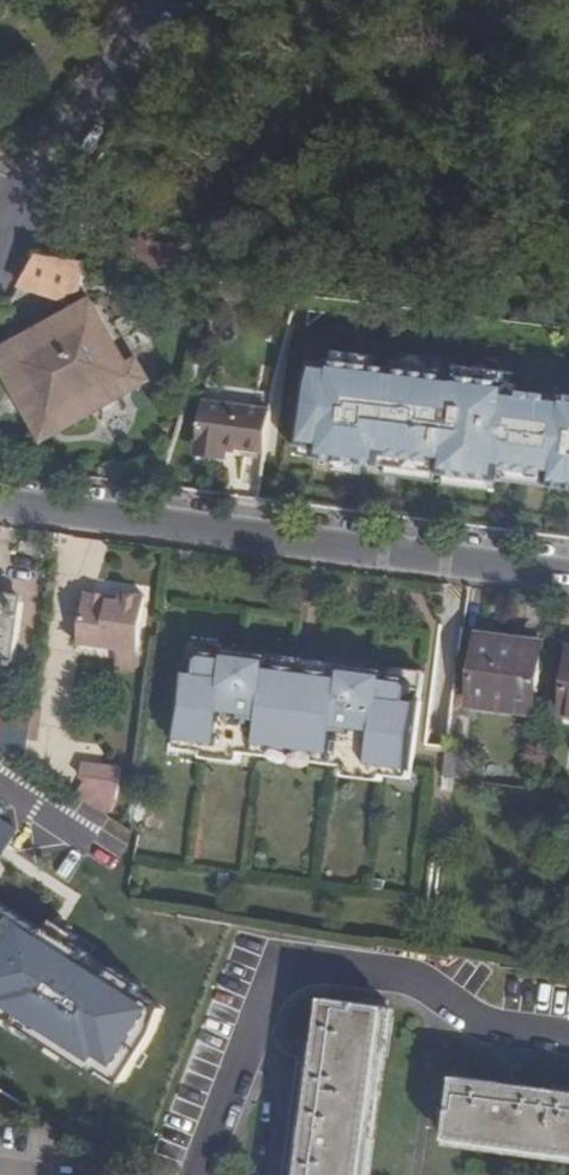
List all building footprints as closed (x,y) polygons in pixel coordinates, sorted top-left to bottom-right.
[(86,292),(90,264),(38,257),(18,290),(69,296),(73,290),(86,292)] [(63,430),(120,399),(111,384),(133,372),(93,304),(16,348),(63,430)] [(63,430),(16,348),(0,357),(0,360),(46,440),(63,430)] [(142,367),(133,372),(111,384),(120,399),(151,383),(142,367)] [(568,473),(568,397),(307,368),(298,440),(568,473)] [(264,452),(271,413),(203,401),(194,450),(225,455),(227,446),(264,452)] [(110,601),(106,597),(92,595),(86,599),(80,646),(121,651),(138,653),(145,597),(121,594),(120,598),(120,602),(110,601)] [(17,667),(25,607),(0,603),(0,665),(17,667)] [(471,704),(524,711),(533,647),(505,644),(506,638),(482,635),(471,704)] [(533,647),(524,711),(535,712),(544,648),(533,647)] [(342,666),(341,675),(274,667),(276,656),(225,649),(224,656),(201,654),(198,658),(197,672),(188,670),(179,737),(218,743),(217,749),(259,754),(261,744),(332,753),(331,763),(373,769),(374,763),(416,768),(424,702),(416,701),(418,686),(415,681),(392,678),(393,673),(342,666)] [(138,653),(121,651),(119,669),(135,671),(138,653)] [(34,712),(0,708),(0,724),(1,724),(4,745),(28,759),(34,712)] [(89,785),(93,767),(84,765),(81,781),(89,785)] [(122,771),(93,767),(89,785),(117,803),(122,771)] [(119,1063),(174,978),(0,874),(0,991),(119,1063)] [(332,1002),(308,1174),(371,1174),(394,1011),(332,1002)] [(450,1139),(568,1155),(568,1092),(459,1077),(450,1139)]
